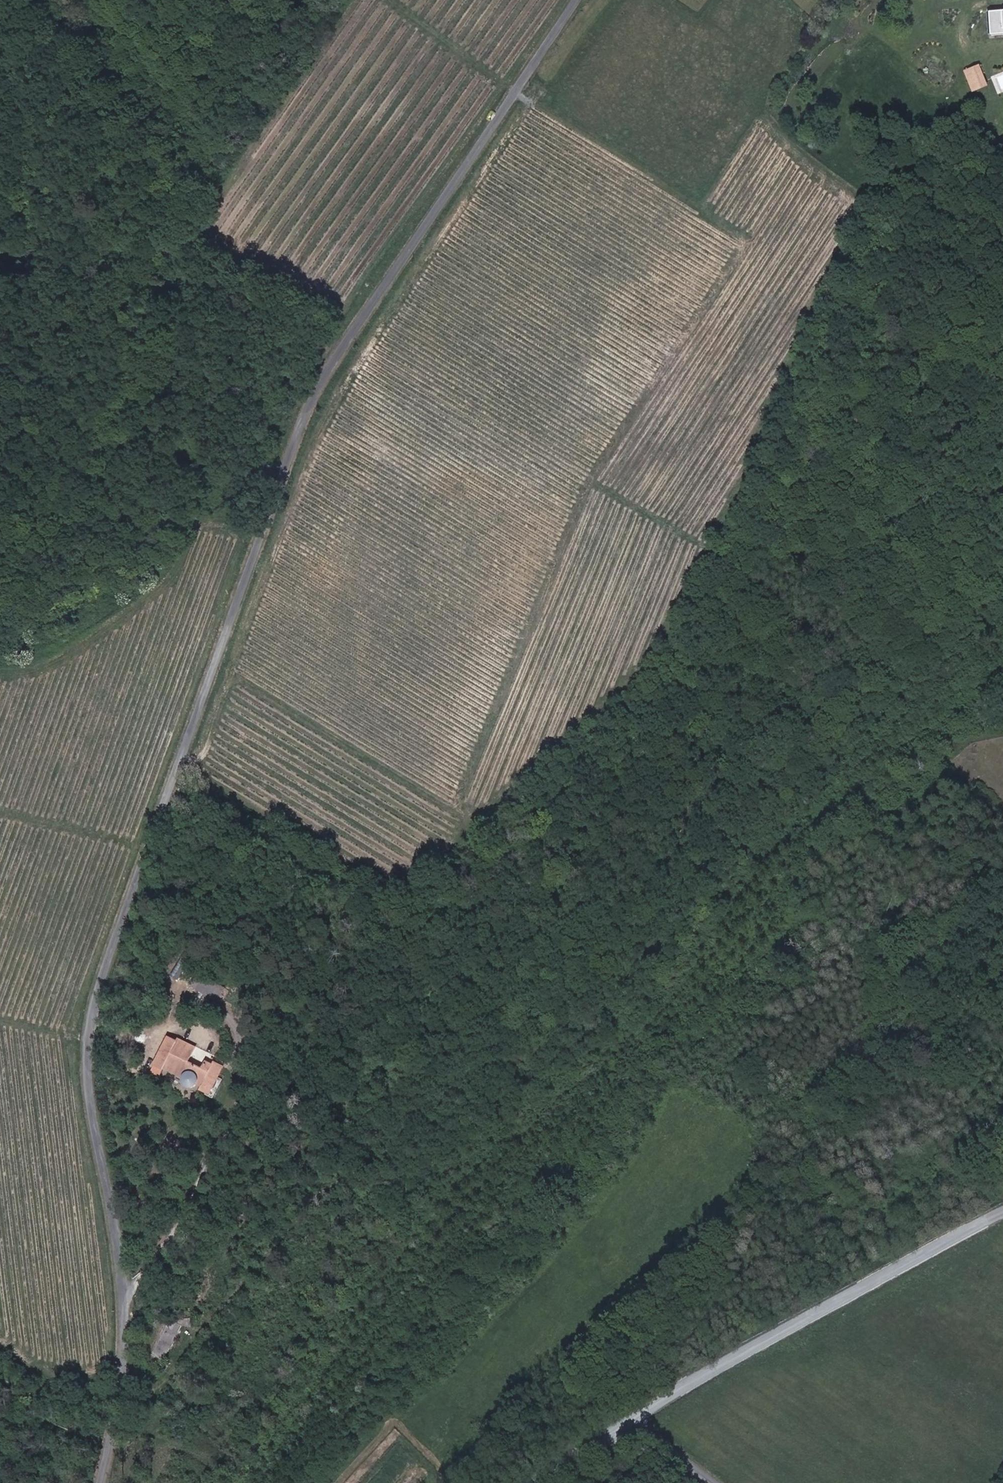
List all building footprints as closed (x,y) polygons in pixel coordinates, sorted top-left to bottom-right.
[(988,9),(990,33),(1002,32),(1002,8),(988,9)] [(980,64),(963,70),(972,91),(988,85),(980,64)] [(202,979),(195,990),(217,1003),(224,991),(202,979)] [(196,1063),(204,1048),(183,1037),(181,1041),(173,1037),(157,1066),(167,1071),(168,1068),(189,1079),(188,1080),(187,1083),(186,1085),(187,1088),(188,1090),(190,1092),(192,1093),(195,1093),(198,1092),(201,1086),(207,1088),(205,1091),(214,1095),(231,1067),(222,1062),(219,1067),(213,1064),(210,1070),(196,1063)] [(231,1067),(233,1063),(204,1048),(196,1063),(210,1070),(213,1064),(219,1067),(222,1062),(231,1067)]
